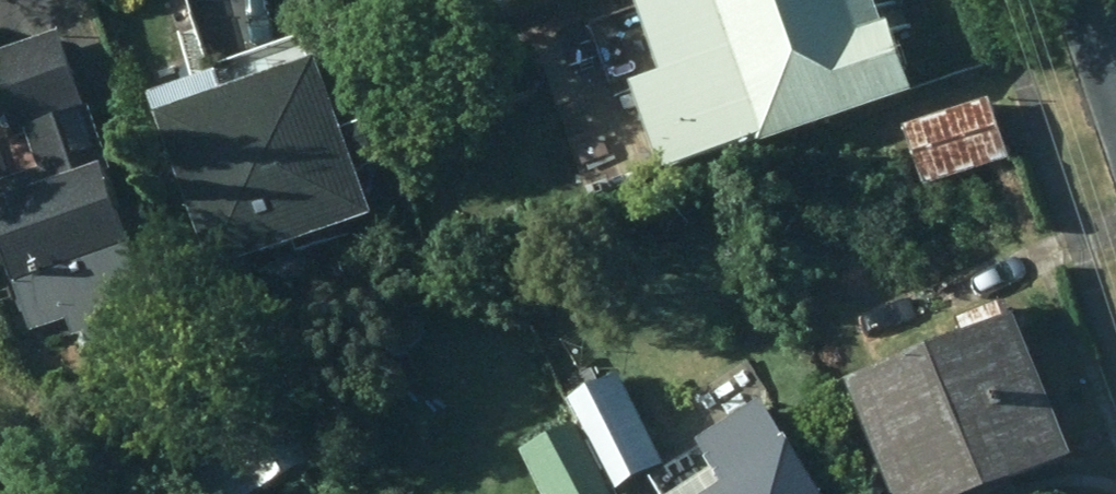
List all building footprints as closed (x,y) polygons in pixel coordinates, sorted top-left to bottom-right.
[(862,0),(684,0),(634,17),(653,71),(619,82),(659,195),(760,159),(763,165),(909,113),(883,39),(875,40),(869,21),(862,0)] [(54,167),(3,183),(44,327),(82,317),(91,348),(138,332),(134,319),(170,309),(111,102),(98,105),(76,27),(2,48),(26,134),(43,130),(54,167)] [(363,112),(342,51),(328,56),(188,108),(183,110),(225,226),(238,265),(240,265),(394,208),(379,165),(381,165),(396,159),(396,158),(377,107),(363,112)] [(1003,98),(922,122),(941,181),(1021,156),(1003,98)] [(878,374),(919,493),(1040,493),(1033,476),(1098,454),(1051,317),(1035,323),(1027,300),(971,319),(978,340),(878,374)] [(589,396),(628,486),(679,465),(640,374),(589,396)] [(821,431),(809,440),(786,403),(727,436),(755,485),(738,493),(857,493),(821,431)] [(219,493),(264,493),(309,468),(273,411),(196,455),(219,493)] [(541,447),(561,493),(625,493),(593,422),(541,447)]
